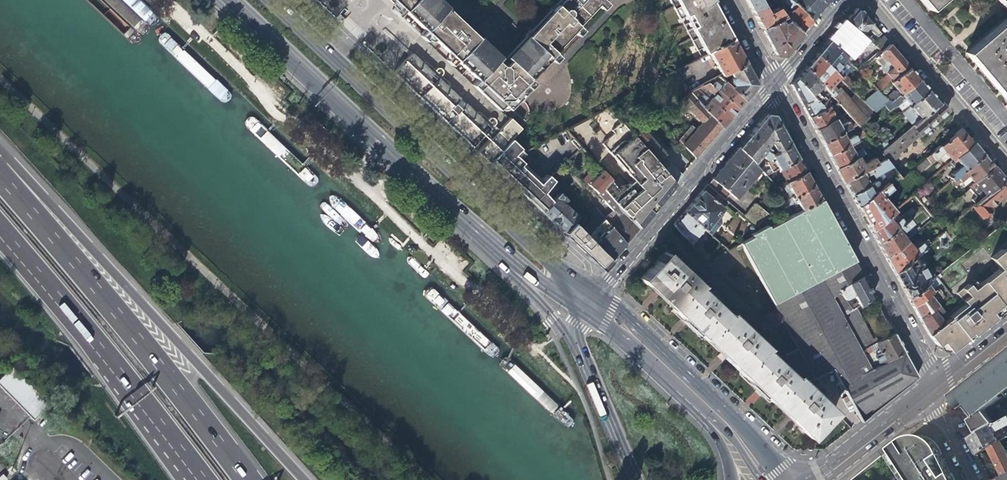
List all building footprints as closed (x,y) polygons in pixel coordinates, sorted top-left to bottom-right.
[(481,97),(511,67),(504,61),(500,66),(486,53),(483,51),(473,41),(474,40),(469,34),(467,35),(463,31),(457,25),(446,37),(436,28),(447,16),(448,15),(442,9),(431,0),(401,0),(389,13),(395,19),(399,14),(420,33),(416,38),(418,39),(422,43),(426,38),(446,58),(442,62),(444,65),(448,68),(452,63),(473,83),(468,87),(471,89),(474,92),(475,92),(481,97)] [(537,26),(542,35),(520,58),(534,71),(538,66),(544,60),(550,65),(555,59),(549,54),(569,33),(574,38),(580,33),(574,28),(593,7),(599,12),(605,6),(599,1),(600,0),(561,0),(553,8),(552,7),(547,12),(549,13),(537,26)] [(707,52),(729,39),(720,21),(708,0),(669,0),(679,19),(683,17),(689,28),(686,30),(696,50),(700,48),(703,54),(707,52)] [(745,2),(750,12),(761,6),(769,1),(768,0),(760,0),(758,1),(758,0),(744,0),(745,2)] [(775,8),(782,18),(785,21),(799,35),(807,25),(809,23),(789,0),(781,0),(774,7),(775,8)] [(809,23),(819,11),(823,6),(818,0),(789,0),(809,23)] [(941,0),(918,0),(928,11),(941,0)] [(1006,15),(1006,0),(995,0),(1006,15)] [(765,13),(761,6),(750,12),(755,20),(760,30),(778,20),(782,18),(775,8),(765,13)] [(844,21),(845,22),(859,35),(866,29),(873,34),(876,31),(857,9),(854,9),(852,12),(844,21)] [(446,37),(457,25),(451,20),(447,16),(436,28),(446,37)] [(963,52),(967,57),(989,83),(1006,104),(1006,16),(963,52)] [(782,56),(799,35),(785,21),(779,24),(778,20),(760,30),(766,41),(774,55),(782,56)] [(865,65),(872,58),(856,41),(861,36),(859,35),(845,22),(836,32),(827,42),(843,57),(852,46),(861,55),(859,58),(865,65)] [(513,51),(520,58),(542,35),(537,26),(529,35),(527,33),(522,39),(524,40),(518,46),(513,51)] [(872,46),(879,52),(887,44),(881,37),(872,46)] [(707,52),(720,74),(744,62),(732,38),(729,39),(707,52)] [(849,63),(843,57),(827,42),(827,41),(814,56),(837,78),(847,88),(851,84),(841,72),(849,63)] [(872,86),(875,90),(877,92),(888,83),(907,68),(887,44),(879,52),(872,58),(884,72),(883,73),(885,75),(872,86)] [(513,51),(504,61),(511,67),(520,58),(513,51)] [(396,70),(454,124),(469,110),(437,80),(431,74),(410,55),(396,70)] [(829,86),(837,78),(814,56),(803,69),(829,95),(830,97),(835,102),(844,113),(849,119),(853,124),(855,126),(862,120),(846,100),(837,89),(834,91),(829,86)] [(520,58),(511,67),(525,80),(534,71),(520,58)] [(732,85),(730,87),(744,101),(757,85),(744,62),(720,74),(717,76),(721,79),(731,75),(733,79),(732,80),(731,82),(731,84),(732,85)] [(525,80),(511,67),(481,97),(496,111),(500,107),(506,113),(531,85),(525,80)] [(892,91),(884,98),(886,100),(888,102),(916,79),(907,68),(888,83),(894,90),(892,91)] [(819,105),(829,95),(803,69),(802,70),(801,71),(798,75),(794,79),(808,93),(819,105)] [(433,72),(431,74),(437,80),(439,77),(433,72)] [(830,97),(829,95),(819,105),(808,93),(794,79),(789,85),(798,101),(807,118),(835,102),(830,97)] [(891,118),(899,112),(926,90),(916,79),(888,102),(886,100),(872,112),(878,118),(882,115),(884,114),(886,113),(891,118)] [(710,80),(706,82),(737,110),(744,101),(730,87),(725,92),(710,80)] [(712,95),(708,100),(729,119),(737,110),(706,82),(700,85),(712,95)] [(875,90),(860,102),(871,113),(872,112),(886,100),(884,98),(877,92),(875,90)] [(899,112),(911,125),(938,104),(926,90),(899,112)] [(677,139),(695,160),(721,129),(702,107),(697,101),(688,91),(687,91),(676,102),(683,110),(686,107),(699,122),(694,128),(689,125),(677,139)] [(852,94),(846,100),(862,120),(866,116),(871,113),(860,102),(852,94)] [(702,95),(697,101),(702,107),(708,100),(702,95)] [(702,107),(721,129),(729,119),(708,100),(702,107)] [(839,115),(844,113),(835,102),(807,118),(811,124),(814,130),(833,119),(829,111),(834,108),(839,115)] [(945,112),(938,104),(911,125),(877,153),(878,154),(883,159),(895,174),(899,180),(910,170),(895,152),(917,134),(918,135),(945,112)] [(484,124),(469,110),(454,124),(459,129),(475,144),(478,142),(484,135),(489,129),(484,124)] [(486,150),(491,155),(518,122),(506,113),(478,142),(486,150)] [(747,135),(769,155),(788,145),(772,115),(765,114),(758,122),(747,135)] [(837,126),(833,119),(814,130),(817,136),(821,144),(844,130),(853,124),(849,119),(837,126)] [(611,179),(610,179),(623,193),(628,198),(646,218),(674,184),(633,136),(621,122),(620,122),(609,131),(612,134),(600,143),(631,180),(622,188),(620,185),(618,187),(611,179)] [(647,123),(633,136),(674,184),(681,176),(663,157),(665,155),(645,131),(650,127),(647,123)] [(949,161),(952,159),(971,142),(959,129),(911,169),(916,174),(942,152),(949,161)] [(848,137),(844,130),(821,144),(824,149),(828,156),(847,145),(862,135),(859,131),(848,137)] [(528,185),(544,203),(552,196),(543,187),(554,174),(547,168),(540,177),(536,174),(519,161),(522,157),(514,149),(520,143),(510,133),(491,155),(513,174),(528,185)] [(758,155),(764,160),(769,155),(747,135),(744,139),(737,147),(752,163),(758,155)] [(869,143),(872,147),(874,149),(877,146),(872,140),(869,143)] [(948,177),(951,180),(981,155),(971,142),(952,159),(958,166),(949,175),(950,176),(948,177)] [(764,176),(776,169),(796,158),(793,152),(788,145),(769,155),(764,160),(763,161),(768,170),(761,174),(764,176)] [(851,152),(847,145),(828,156),(832,163),(835,168),(854,157),(860,154),(857,149),(851,152)] [(760,172),(752,163),(737,147),(717,171),(709,180),(728,196),(735,201),(760,172)] [(858,165),(854,157),(835,168),(839,175),(842,182),(867,168),(883,159),(878,154),(858,165)] [(972,184),(973,183),(992,167),(981,155),(951,180),(949,182),(953,186),(966,176),(972,184)] [(776,169),(783,182),(803,171),(800,166),(796,158),(776,169)] [(874,181),(867,185),(849,195),(853,202),(856,207),(885,183),(895,174),(883,159),(867,168),(870,174),(874,181)] [(970,201),(974,205),(1003,180),(992,167),(973,183),(981,193),(979,195),(975,197),(970,201)] [(863,177),(870,174),(867,168),(842,182),(846,189),(849,195),(867,185),(863,177)] [(611,211),(604,219),(626,242),(638,227),(619,207),(614,202),(601,189),(610,179),(602,170),(595,177),(589,171),(582,179),(596,194),(611,211)] [(782,195),(786,200),(811,186),(807,179),(803,171),(783,182),(780,184),(785,193),(782,195)] [(890,188),(899,180),(895,174),(885,183),(890,188)] [(623,193),(610,179),(601,189),(614,202),(623,193)] [(724,201),(728,196),(709,180),(705,185),(715,193),(724,201)] [(1006,194),(1006,185),(1003,180),(974,205),(971,207),(980,218),(987,211),(987,209),(1001,197),(1002,198),(1006,194)] [(880,197),(890,188),(885,183),(856,207),(860,215),(866,225),(869,231),(885,218),(892,211),(880,197)] [(927,195),(933,188),(928,183),(922,191),(927,195)] [(710,199),(715,193),(705,185),(703,188),(682,212),(702,229),(703,231),(709,236),(719,223),(719,219),(715,216),(722,209),(710,199)] [(789,204),(794,213),(819,200),(815,194),(811,186),(786,200),(778,204),(780,209),(789,204)] [(562,187),(550,200),(539,211),(547,219),(561,232),(571,222),(575,218),(561,204),(565,200),(563,198),(568,192),(562,187)] [(623,193),(614,202),(619,207),(628,198),(623,193)] [(638,227),(646,218),(628,198),(619,207),(638,227)] [(738,244),(771,305),(852,260),(822,207),(819,200),(794,213),(785,218),(776,223),(767,228),(765,226),(758,229),(748,235),(750,238),(738,244)] [(583,208),(584,209),(587,212),(595,205),(590,201),(583,208)] [(745,218),(758,229),(765,226),(767,228),(776,223),(755,206),(745,218)] [(688,244),(702,229),(682,212),(680,215),(672,224),(688,244)] [(891,224),(885,218),(869,231),(877,244),(906,219),(903,215),(891,224)] [(626,242),(604,219),(602,218),(585,236),(596,246),(603,237),(618,251),(626,242)] [(910,223),(906,219),(877,244),(885,259),(904,242),(915,232),(909,224),(910,223)] [(585,236),(571,222),(561,232),(569,239),(602,271),(611,260),(602,252),(596,246),(585,236)] [(942,231),(935,237),(939,242),(939,245),(943,246),(944,243),(949,238),(942,231)] [(602,252),(611,260),(618,251),(603,237),(596,246),(602,252)] [(911,250),(904,242),(885,259),(892,273),(913,256),(928,243),(924,239),(911,250)] [(999,269),(1006,279),(1006,257),(1006,255),(1001,249),(990,258),(999,269)] [(833,412),(815,395),(795,375),(793,377),(770,355),(763,349),(765,347),(727,312),(725,314),(695,286),(697,284),(663,252),(638,278),(651,290),(683,320),(719,355),(757,390),(787,419),(808,438),(833,412)] [(915,260),(913,256),(892,273),(907,298),(926,283),(935,276),(931,270),(928,270),(923,273),(919,267),(919,262),(916,259),(915,260)] [(828,387),(838,382),(812,335),(842,317),(841,315),(850,309),(846,304),(843,300),(837,289),(860,276),(856,269),(852,260),(771,305),(795,350),(783,356),(795,375),(815,395),(828,387)] [(988,278),(1006,303),(1006,279),(999,269),(988,278)] [(866,286),(860,276),(837,289),(843,300),(851,295),(857,304),(871,295),(866,286)] [(963,302),(978,290),(996,314),(1006,305),(1006,303),(988,278),(972,290),(967,285),(956,294),(963,302)] [(929,288),(926,283),(907,298),(912,308),(929,294),(937,288),(941,285),(939,282),(929,288)] [(948,294),(941,285),(937,288),(944,298),(948,294)] [(984,323),(996,314),(978,290),(963,302),(964,303),(959,308),(975,330),(984,323)] [(936,304),(929,294),(912,308),(918,318),(936,304)] [(942,311),(936,304),(918,318),(927,335),(942,323),(936,315),(942,311)] [(852,308),(850,309),(841,315),(842,317),(860,351),(871,344),(859,321),(852,308)] [(950,317),(948,319),(956,330),(963,339),(975,330),(959,308),(949,316),(950,317)] [(909,365),(902,352),(870,369),(869,367),(860,351),(842,317),(812,335),(838,382),(843,391),(860,421),(889,399),(916,378),(909,365)] [(928,337),(935,346),(956,330),(948,319),(942,323),(927,335),(928,337)] [(947,352),(963,339),(956,330),(935,346),(939,351),(947,352)] [(870,369),(902,352),(897,343),(891,333),(873,343),(877,350),(874,351),(875,354),(874,355),(878,362),(869,367),(870,369)] [(860,351),(869,367),(878,362),(874,355),(875,354),(874,351),(877,350),(873,343),(871,344),(860,351)] [(999,360),(1003,364),(992,372),(989,368),(985,371),(969,384),(970,386),(966,389),(965,387),(960,390),(956,394),(952,397),(973,424),(971,425),(978,434),(990,427),(1006,417),(1006,415),(1001,404),(998,406),(1001,411),(992,416),(982,399),(981,397),(986,394),(988,396),(1006,385),(1006,354),(999,360)] [(1003,364),(999,360),(989,368),(992,372),(1003,364)] [(0,376),(0,387),(33,420),(49,404),(11,366),(0,376)] [(978,434),(969,439),(972,445),(976,454),(988,448),(1001,441),(1006,437),(1006,432),(1004,426),(1006,424),(1006,417),(990,427),(978,434)] [(890,449),(911,479),(954,479),(951,474),(944,478),(940,473),(937,470),(946,464),(943,459),(937,446),(934,443),(931,440),(927,438),(922,436),(918,436),(913,436),(908,437),(904,439),(900,442),(890,449)] [(1003,476),(1006,474),(1006,453),(1001,441),(988,448),(996,462),(1003,476)] [(890,449),(887,452),(905,479),(911,479),(890,449)]
